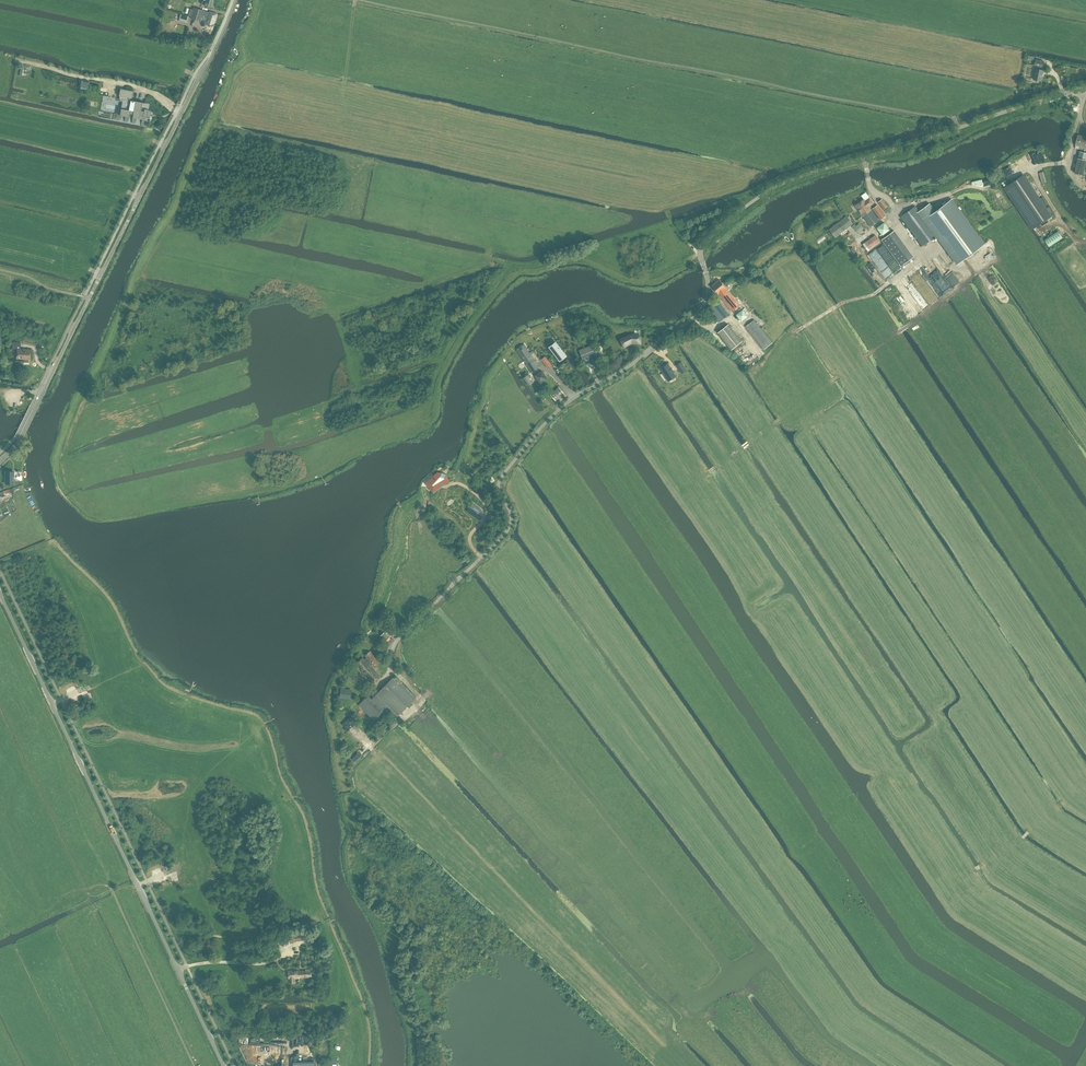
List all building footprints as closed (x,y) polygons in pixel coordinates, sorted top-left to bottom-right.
[(190,9),(188,16),(191,16),(190,19),(201,22),(203,15),(204,11),(194,8),(193,10),(190,9)] [(204,11),(203,15),(209,17),(207,22),(205,22),(204,28),(212,30),(214,24),(217,14),(210,12),(209,13),(204,11)] [(1043,67),(1044,61),(1036,59),(1034,65),(1037,65),(1034,79),(1041,81),(1043,70),(1040,69),(1040,66),(1043,67)] [(77,89),(85,90),(86,81),(79,80),(77,89)] [(146,120),(148,110),(144,110),(144,111),(141,111),(142,102),(131,100),(133,91),(120,89),(118,96),(120,96),(119,101),(122,102),(119,115),(129,117),(129,114),(133,115),(132,118),(146,120)] [(1078,135),(1075,145),(1085,148),(1085,137),(1078,135)] [(1075,173),(1083,175),(1085,163),(1085,153),(1080,152),(1078,158),(1075,173)] [(1024,174),(1005,186),(1032,228),(1051,216),(1024,174)] [(873,203),(869,198),(864,201),(863,199),(854,205),(870,226),(878,220),(868,206),(873,203)] [(885,212),(889,209),(881,199),(877,202),(885,212)] [(929,203),(919,210),(937,235),(958,263),(984,244),(951,199),(935,211),(929,203)] [(880,219),(885,215),(877,204),(872,208),(880,219)] [(922,247),(937,235),(919,210),(916,206),(901,217),(922,247)] [(835,237),(853,224),(850,220),(848,217),(846,216),(829,229),(835,237)] [(854,224),(851,227),(854,229),(859,235),(864,230),(859,224),(856,226),(854,224)] [(913,256),(894,230),(881,240),(900,266),(913,256)] [(1058,231),(1044,240),(1049,247),(1063,238),(1058,231)] [(864,243),(862,244),(867,251),(869,250),(880,242),(874,235),(864,243)] [(732,312),(740,306),(719,280),(712,286),(732,312)] [(713,314),(719,322),(729,314),(719,302),(711,308),(715,312),(713,314)] [(764,350),(772,343),(753,320),(745,326),(764,350)] [(731,350),(742,342),(728,325),(718,333),(731,350)] [(620,339),(623,346),(631,343),(631,342),(631,343),(641,344),(641,339),(639,339),(640,336),(630,335),(620,339)] [(12,342),(12,349),(17,349),(16,358),(29,359),(30,350),(20,349),(20,343),(17,343),(12,342)] [(553,345),(550,347),(554,351),(552,352),(555,355),(556,354),(559,358),(565,354),(555,342),(553,345)] [(524,345),(517,349),(526,364),(531,372),(539,367),(534,359),(537,356),(532,351),(529,353),(527,350),(527,349),(524,345)] [(587,347),(579,350),(583,360),(591,357),(590,352),(595,350),(592,345),(587,347)] [(544,356),(541,359),(548,368),(552,365),(544,356)] [(668,364),(660,369),(667,381),(675,376),(672,372),(673,371),(671,369),(668,364)] [(539,383),(547,379),(542,371),(535,376),(539,383)] [(528,385),(533,382),(528,374),(523,377),(528,385)] [(558,386),(550,393),(555,399),(564,392),(558,386)] [(5,480),(5,483),(5,484),(13,484),(13,480),(14,480),(14,475),(13,475),(13,472),(5,472),(5,480)] [(427,484),(426,484),(433,491),(436,489),(438,487),(441,484),(441,482),(443,482),(445,484),(449,481),(446,474),(442,473),(437,472),(433,476),(434,477),(427,484)] [(473,504),(467,512),(479,521),(483,515),(480,513),(482,510),(473,504)] [(492,514),(489,520),(496,523),(499,517),(492,514)] [(391,627),(381,636),(385,640),(395,631),(391,627)] [(373,664),(374,666),(379,662),(369,651),(364,656),(366,658),(364,660),(366,662),(369,660),(373,664)] [(366,662),(364,660),(362,658),(356,663),(362,671),(361,671),(373,684),(381,676),(371,666),(373,664),(369,660),(366,662)] [(397,716),(415,698),(393,676),(371,699),(367,695),(358,704),(374,720),(388,706),(397,716)] [(341,689),(340,697),(346,697),(347,695),(350,696),(351,690),(341,689)] [(289,942),(302,939),(300,933),(288,937),(289,942)] [(311,977),(311,970),(306,971),(299,971),(299,970),(288,971),(289,984),(296,983),(296,978),(299,978),(299,977),(311,977)]
